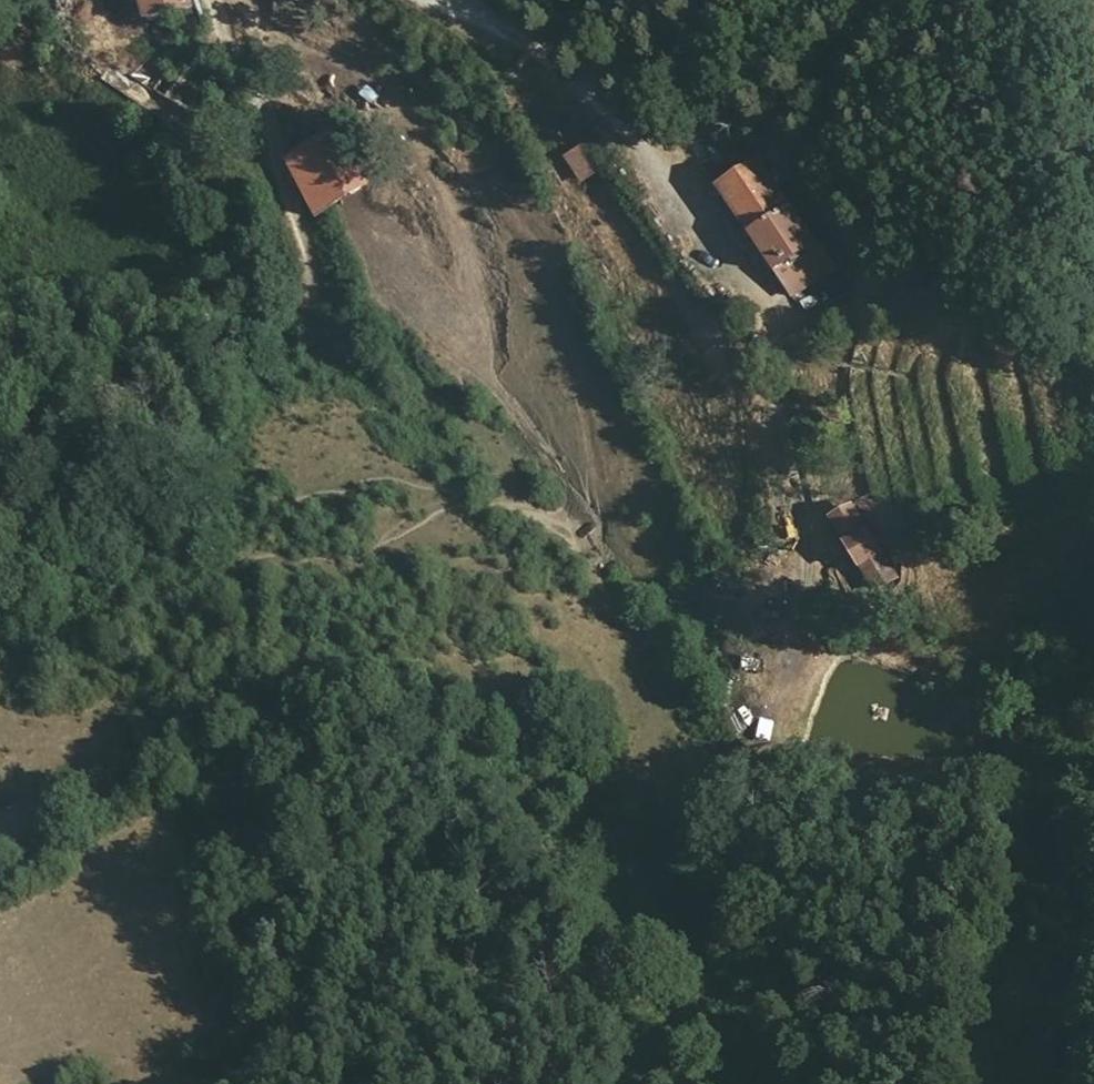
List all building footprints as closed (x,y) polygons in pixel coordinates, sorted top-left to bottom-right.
[(186,0),(131,0),(139,27),(190,13),(186,0)] [(203,61),(171,35),(153,56),(185,82),(161,110),(202,144),(230,110),(190,77),(203,61)] [(326,133),(277,163),(313,222),(363,192),(326,133)] [(577,184),(598,171),(581,144),(559,158),(577,184)] [(744,146),(705,171),(729,206),(790,298),(838,267),(824,246),(815,252),(744,146)] [(824,521),(869,595),(899,577),(853,503),(824,521)]
